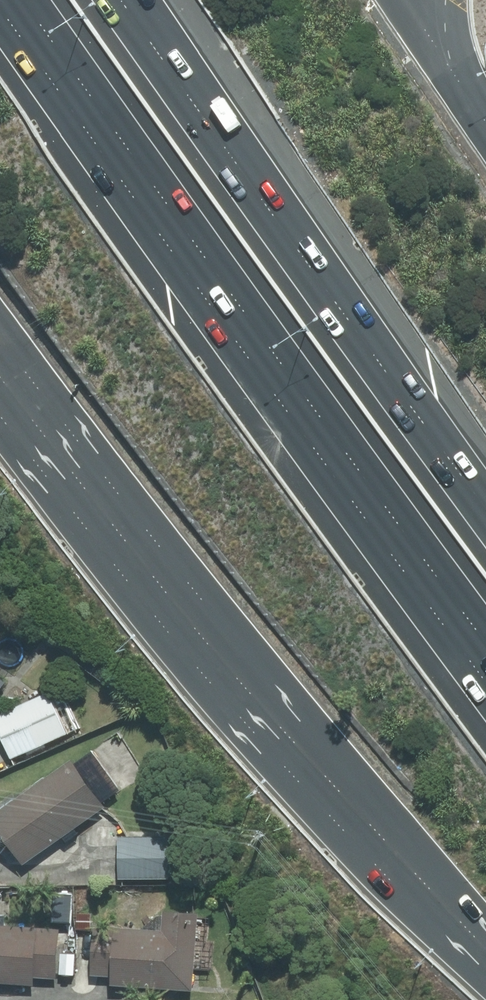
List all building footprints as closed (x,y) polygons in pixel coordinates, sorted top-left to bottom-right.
[(0,716),(0,743),(9,763),(79,733),(60,689),(0,716)] [(0,808),(0,844),(17,870),(104,812),(70,761),(0,808)] [(118,834),(117,881),(193,881),(193,864),(172,864),(172,835),(118,834)] [(108,977),(107,986),(191,993),(198,915),(163,912),(161,931),(93,925),(89,975),(108,977)] [(33,986),(33,980),(58,982),(61,929),(0,926),(0,985),(33,986)]
